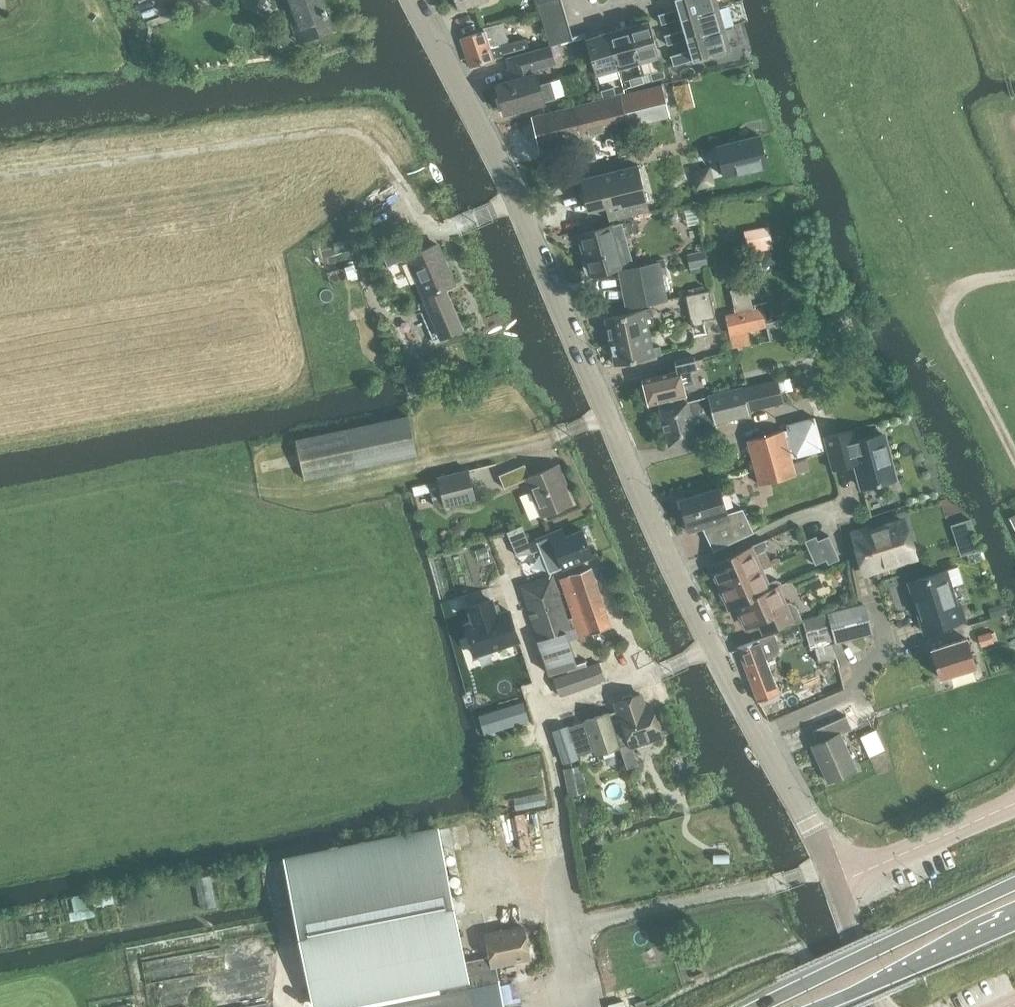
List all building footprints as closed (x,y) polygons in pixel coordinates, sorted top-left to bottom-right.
[(331,29),(321,0),(286,0),(301,40),(331,29)] [(459,8),(483,0),(456,0),(459,8)] [(562,0),(550,0),(538,4),(541,16),(565,10),(562,0)] [(661,24),(680,18),(717,7),(715,0),(675,0),(677,8),(657,14),(658,14),(661,24)] [(723,28),(717,7),(680,18),(683,28),(663,34),(664,35),(667,44),(686,39),(686,38),(723,28)] [(545,29),(568,22),(565,10),(541,16),(545,29)] [(659,56),(649,20),(627,26),(638,62),(659,56)] [(461,38),(469,65),(499,56),(498,55),(505,54),(504,51),(527,45),(525,38),(508,42),(502,22),(483,28),(484,31),(461,38)] [(572,35),(568,22),(545,29),(549,42),(572,35)] [(627,26),(607,32),(617,68),(638,62),(627,26)] [(693,60),(729,49),(723,28),(686,38),(686,39),(689,49),(669,55),(670,56),(670,55),(673,65),(692,59),(693,60)] [(585,38),(596,74),(617,68),(607,32),(585,38)] [(554,60),(549,44),(505,57),(511,79),(496,83),(504,112),(544,101),(543,99),(555,96),(550,80),(539,83),(534,65),(554,60)] [(651,80),(664,77),(662,69),(649,72),(651,80)] [(630,86),(643,82),(641,75),(628,78),(630,86)] [(675,82),(680,106),(696,103),(691,79),(675,82)] [(578,142),(582,156),(583,161),(595,158),(590,135),(671,116),(663,84),(533,116),(540,147),(562,142),(567,145),(578,142)] [(615,93),(613,86),(600,90),(602,97),(615,93)] [(760,133),(715,144),(723,177),(768,166),(760,133)] [(637,164),(581,178),(588,209),(606,205),(609,218),(609,220),(611,219),(625,216),(648,210),(637,164)] [(705,166),(691,169),(695,189),(697,188),(715,184),(710,165),(705,166)] [(582,259),(586,274),(591,275),(623,265),(633,262),(622,222),(611,225),(611,224),(579,234),(585,256),(582,259)] [(749,248),(776,244),(773,222),(746,226),(749,248)] [(443,288),(453,283),(436,243),(416,252),(411,240),(382,253),(387,265),(407,257),(425,300),(417,304),(433,341),(461,329),(443,288)] [(761,250),(764,265),(779,262),(776,247),(761,250)] [(708,263),(705,249),(687,253),(690,267),(708,263)] [(650,263),(629,268),(632,282),(637,304),(658,299),(668,298),(663,274),(667,273),(664,258),(650,261),(650,263)] [(733,346),(751,342),(749,330),(767,326),(770,338),(770,340),(784,337),(783,335),(800,331),(798,319),(781,324),(780,319),(772,321),(768,301),(752,304),(751,297),(755,296),(752,285),(730,289),(735,313),(727,315),(733,346)] [(694,292),(686,294),(687,300),(699,298),(703,319),(704,319),(715,316),(709,289),(704,290),(694,292)] [(704,319),(703,319),(699,298),(687,300),(692,325),(704,323),(704,319)] [(606,317),(611,340),(650,332),(646,316),(654,315),(653,307),(645,309),(645,308),(606,317)] [(661,345),(653,347),(650,332),(611,340),(616,363),(655,355),(654,355),(662,353),(661,345)] [(711,394),(687,400),(686,397),(659,403),(669,445),(696,438),(718,432),(717,426),(721,425),(720,420),(749,413),(748,410),(783,401),(778,378),(748,385),(739,348),(702,356),(711,394)] [(658,401),(659,403),(686,397),(683,384),(694,382),(691,370),(697,368),(694,356),(675,360),(678,370),(643,378),(648,404),(658,401)] [(295,439),(304,478),(416,454),(408,415),(295,439)] [(793,457),(823,449),(813,416),(785,424),(793,457)] [(795,473),(792,461),(784,429),(748,439),(759,483),(795,473)] [(855,457),(862,487),(894,479),(882,433),(852,441),(849,429),(824,435),(833,470),(834,469),(834,468),(847,464),(846,460),(855,457)] [(807,457),(792,461),(795,473),(810,469),(807,457)] [(499,474),(504,487),(530,476),(524,463),(499,474)] [(552,466),(530,475),(546,513),(568,504),(552,466)] [(468,469),(438,478),(438,479),(413,486),(415,495),(431,490),(435,506),(445,503),(446,507),(477,498),(468,469)] [(754,529),(748,517),(743,506),(727,511),(719,486),(679,498),(689,530),(710,524),(721,546),(754,529)] [(869,531),(867,526),(852,531),(865,570),(916,554),(905,520),(869,531)] [(582,528),(565,535),(561,527),(529,541),(522,524),(507,531),(517,555),(533,551),(553,543),(563,566),(593,554),(582,528)] [(829,533),(818,538),(827,558),(826,558),(828,562),(840,557),(829,533)] [(827,558),(818,538),(816,534),(805,539),(815,563),(826,558),(827,558)] [(719,582),(721,585),(761,568),(754,554),(764,549),(767,543),(765,538),(750,545),(750,546),(711,563),(714,570),(712,573),(715,581),(719,582)] [(552,572),(520,583),(538,638),(563,630),(576,625),(581,640),(585,638),(584,634),(590,632),(611,625),(591,566),(563,576),(559,577),(573,616),(568,618),(552,572)] [(955,566),(945,569),(911,579),(926,631),(966,618),(961,604),(956,605),(950,586),(960,583),(955,566)] [(767,582),(761,568),(721,585),(722,587),(720,590),(723,598),(727,599),(730,606),(738,603),(782,583),(780,579),(776,578),(767,582)] [(781,626),(802,620),(802,619),(801,617),(796,605),(789,601),(785,603),(777,585),(782,583),(738,603),(741,610),(739,613),(743,621),(746,622),(747,625),(760,620),(765,632),(772,629),(781,626)] [(473,622),(465,625),(475,653),(519,639),(509,610),(496,615),(490,599),(468,606),(473,622)] [(871,631),(863,602),(828,612),(836,641),(871,631)] [(823,613),(803,618),(802,619),(802,620),(811,649),(815,647),(819,661),(836,656),(828,628),(823,613)] [(549,673),(575,664),(563,630),(538,638),(537,639),(549,673)] [(759,637),(738,645),(758,701),(779,693),(774,679),(766,656),(776,652),(779,645),(774,632),(759,637)] [(940,677),(976,666),(967,637),(932,648),(940,677)] [(559,694),(605,678),(599,662),(554,677),(559,694)] [(618,709),(608,712),(619,745),(629,742),(630,744),(661,735),(660,730),(661,728),(659,720),(656,719),(652,704),(640,708),(636,694),(616,701),(618,709)] [(522,700),(484,712),(491,736),(529,724),(522,700)] [(819,741),(813,744),(829,779),(857,767),(842,733),(841,732),(852,727),(853,727),(852,726),(858,723),(850,705),(822,716),(825,723),(813,728),(814,730),(819,741)] [(619,745),(608,712),(608,711),(585,719),(567,725),(552,730),(563,760),(577,756),(577,755),(595,749),(596,753),(619,746),(619,745)] [(875,731),(861,737),(870,757),(884,750),(875,731)] [(581,764),(563,768),(568,792),(586,788),(581,764)] [(302,942),(315,1004),(440,979),(466,974),(463,960),(453,911),(437,825),(284,855),(302,942)] [(492,963),(493,963),(529,956),(523,926),(486,933),(492,963)] [(496,975),(493,964),(492,964),(490,955),(463,960),(466,974),(440,979),(442,992),(367,1006),(502,1006),(496,975)]
